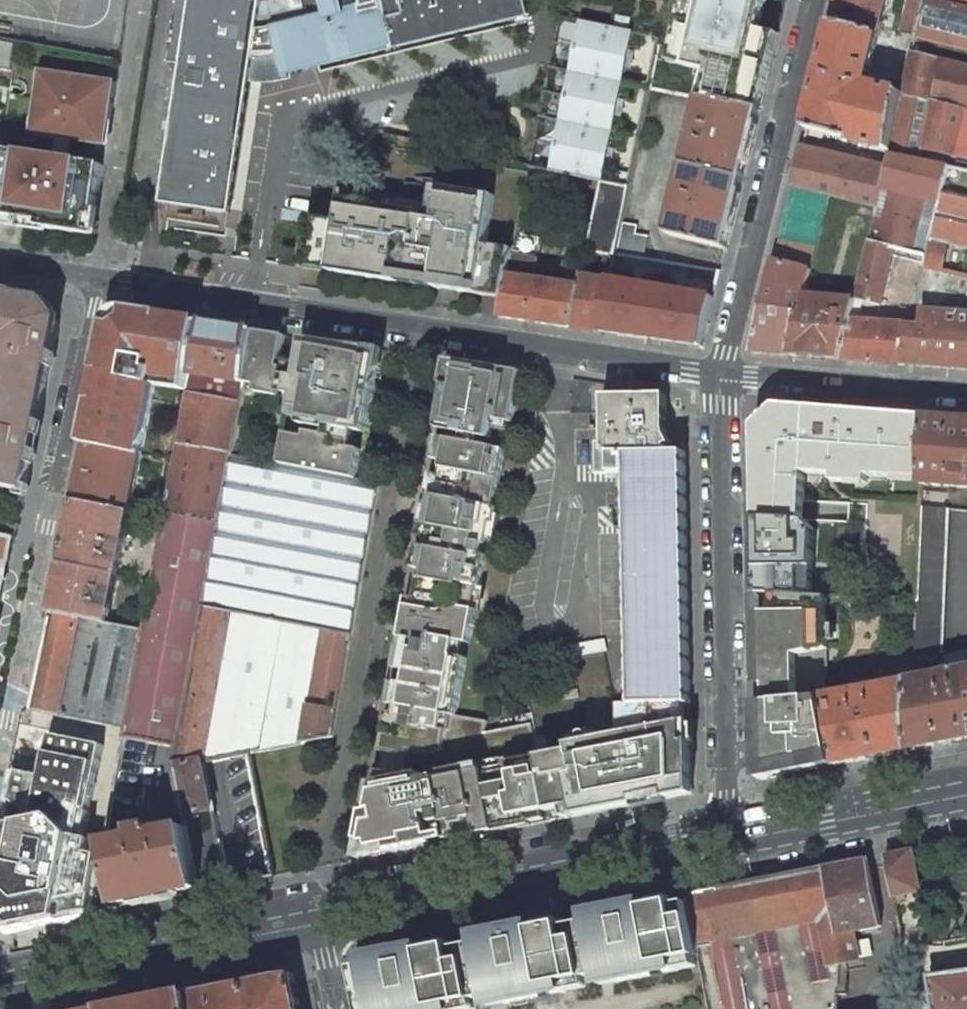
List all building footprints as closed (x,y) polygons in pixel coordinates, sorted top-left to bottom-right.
[(165,61),(181,64),(159,203),(230,214),(250,81),(249,81),(248,81),(247,81),(246,81),(250,56),(244,56),(225,186),(205,183),(204,192),(192,190),(193,181),(174,178),(181,134),(172,133),(174,120),(183,121),(188,91),(197,35),(202,0),(175,0),(165,61)] [(188,91),(183,121),(174,120),(172,133),(181,134),(174,178),(193,181),(192,190),(204,192),(205,183),(225,186),(244,56),(250,56),(261,57),(280,54),(284,73),(286,73),(527,14),(524,0),(323,0),(327,16),(274,29),(261,31),(248,30),(252,2),(253,0),(202,0),(197,35),(188,91)] [(272,1),(262,3),(252,2),(248,30),(261,31),(274,29),(327,16),(323,0),(272,0),(272,1)] [(782,20),(763,16),(766,0),(694,0),(694,1),(691,0),(683,0),(674,42),(684,44),(679,67),(708,72),(702,98),(760,109),(766,84),(772,61),(779,35),(782,20)] [(833,23),(826,49),(821,71),(865,83),(869,68),(871,69),(887,0),(838,0),(833,23)] [(901,32),(914,35),(921,0),(908,0),(901,32)] [(935,0),(921,0),(914,35),(966,49),(966,8),(935,0)] [(966,8),(966,0),(935,0),(966,8)] [(548,171),(600,181),(629,33),(578,23),(548,171)] [(12,72),(17,44),(0,41),(0,70),(12,72)] [(684,44),(674,42),(669,64),(679,67),(684,44)] [(284,73),(280,54),(261,57),(250,56),(246,81),(247,81),(248,81),(249,81),(250,81),(251,82),(270,82),(287,79),(286,73),(284,73)] [(940,61),(910,54),(902,93),(891,150),(890,155),(891,155),(920,161),(932,101),(940,61)] [(940,61),(932,101),(962,109),(966,110),(966,68),(940,61)] [(865,83),(821,71),(813,104),(806,128),(891,150),(902,93),(865,83)] [(36,118),(42,119),(40,135),(69,139),(66,159),(1,149),(0,157),(0,222),(93,236),(116,83),(48,72),(45,91),(40,91),(36,118)] [(760,109),(702,98),(669,235),(725,249),(734,214),(752,143),(760,109)] [(932,101),(920,161),(947,167),(966,171),(966,110),(962,109),(932,101)] [(886,173),(800,153),(792,186),(829,195),(878,207),(886,173)] [(920,161),(891,155),(886,173),(878,207),(869,243),(894,250),(924,257),(947,167),(920,161)] [(947,167),(924,257),(921,266),(966,276),(966,171),(947,167)] [(600,181),(586,251),(614,257),(614,254),(619,231),(620,223),(627,187),(600,181)] [(829,195),(792,186),(782,227),(774,260),(811,269),(824,215),(828,199),(829,195)] [(447,210),(451,189),(438,187),(435,208),(447,210)] [(301,267),(505,297),(509,275),(514,250),(489,246),(497,196),(451,189),(447,210),(435,208),(433,221),(424,220),(425,214),(359,203),(355,224),(342,222),(310,217),(301,267)] [(851,205),(828,199),(824,215),(847,220),(851,205)] [(359,203),(346,201),(342,222),(355,224),(359,203)] [(635,226),(620,223),(619,231),(634,234),(635,226)] [(614,254),(642,259),(646,236),(634,234),(619,231),(614,254)] [(540,238),(518,233),(514,250),(509,275),(532,279),(540,238)] [(894,250),(869,243),(859,286),(855,299),(880,306),(894,250)] [(811,269),(774,260),(751,353),(790,356),(804,296),(811,269)] [(532,279),(509,275),(505,297),(502,316),(571,326),(581,275),(583,265),(565,262),(560,282),(532,279)] [(609,279),(581,275),(571,326),(599,331),(609,279)] [(714,298),(609,279),(599,331),(651,338),(702,346),(714,298)] [(25,492),(36,435),(33,435),(36,422),(39,423),(50,367),(47,366),(49,353),(53,354),(59,323),(42,298),(17,295),(16,298),(5,297),(5,293),(0,292),(0,487),(25,492)] [(855,300),(804,296),(790,356),(841,360),(850,320),(855,300)] [(906,324),(903,365),(966,370),(966,314),(921,309),(920,325),(906,324)] [(140,456),(153,387),(155,378),(190,383),(191,374),(194,360),(201,323),(145,314),(135,313),(108,331),(85,445),(140,456)] [(886,323),(850,320),(841,360),(903,365),(906,324),(903,324),(903,317),(887,316),(886,323)] [(255,331),(201,323),(194,360),(191,374),(245,383),(255,331)] [(244,390),(277,396),(280,382),(283,368),(279,367),(280,360),(285,335),(255,331),(245,383),(244,390)] [(326,429),(327,429),(331,410),(339,411),(336,427),(355,431),(365,433),(378,357),(366,355),(368,348),(304,338),(299,363),(297,377),(290,375),(288,384),(286,393),(294,395),(292,406),(304,409),(301,424),(326,429)] [(366,355),(378,357),(380,350),(368,348),(366,355)] [(280,382),(288,384),(290,375),(297,377),(299,363),(280,360),(279,367),(283,368),(280,382)] [(450,370),(459,371),(460,362),(451,361),(450,370)] [(448,431),(482,438),(492,439),(495,424),(493,424),(493,419),(513,422),(522,372),(460,362),(459,371),(450,370),(439,429),(448,431)] [(245,383),(191,374),(190,383),(188,392),(175,462),(169,499),(166,512),(219,523),(232,455),(244,390),(245,383)] [(190,383),(155,378),(153,387),(188,392),(190,383)] [(683,700),(688,700),(683,448),(666,448),(666,443),(671,441),(665,431),(664,391),(601,392),(603,450),(619,450),(620,454),(625,454),(629,701),(683,700)] [(805,473),(836,474),(836,481),(850,482),(850,475),(869,476),(893,476),(893,467),(922,468),(924,417),(776,405),(755,426),(756,519),(804,521),(805,473)] [(335,448),(341,449),(341,446),(352,448),(355,431),(336,427),(339,411),(331,410),(327,429),(326,429),(325,434),(337,437),(335,448)] [(924,417),(922,468),(922,478),(922,483),(966,487),(966,420),(924,417)] [(280,464),(356,479),(361,450),(352,448),(341,446),(341,449),(335,448),(337,437),(325,434),(307,430),(306,438),(286,434),(280,464)] [(447,439),(480,445),(482,438),(448,431),(447,439)] [(419,578),(459,586),(459,584),(460,583),(479,586),(485,555),(480,554),(482,544),(485,545),(489,522),(493,523),(496,507),(493,507),(498,479),(500,479),(506,450),(480,445),(447,439),(437,437),(433,459),(442,461),(452,462),(450,477),(440,475),(431,473),(419,537),(426,538),(438,541),(437,549),(425,546),(418,545),(414,567),(421,568),(419,578)] [(140,456),(85,445),(74,502),(129,512),(140,456)] [(280,464),(232,455),(219,523),(178,747),(175,763),(176,767),(202,762),(249,753),(332,737),(379,483),(356,479),(280,464)] [(175,462),(163,460),(156,497),(169,499),(175,462)] [(440,475),(450,477),(452,462),(442,461),(440,475)] [(893,476),(922,478),(922,468),(893,467),(893,476)] [(850,482),(869,483),(869,476),(850,475),(850,482)] [(129,512),(74,502),(61,563),(116,574),(129,512)] [(949,508),(921,505),(917,600),(914,658),(942,652),(949,508)] [(166,512),(154,582),(145,629),(127,728),(125,738),(178,747),(219,523),(166,512)] [(836,522),(756,519),(758,592),(772,593),(833,596),(836,522)] [(13,537),(0,534),(0,600),(13,537)] [(425,546),(437,549),(438,541),(426,538),(425,546)] [(116,574),(61,563),(51,611),(106,622),(116,574)] [(491,602),(413,589),(371,858),(553,821),(540,757),(433,780),(444,708),(474,715),(491,602)] [(789,593),(772,593),(773,612),(758,612),(759,684),(766,684),(766,702),(760,703),(761,780),(835,765),(823,697),(825,697),(825,673),(829,672),(827,595),(816,595),(789,593)] [(51,611),(31,710),(127,728),(145,629),(106,622),(51,611)] [(949,658),(952,672),(966,669),(966,655),(949,658)] [(913,680),(908,681),(909,750),(966,739),(966,669),(952,672),(913,680)] [(825,697),(823,697),(835,765),(909,750),(908,681),(825,697)] [(686,722),(683,700),(629,701),(632,714),(626,715),(630,732),(570,744),(571,751),(540,757),(553,821),(637,804),(635,795),(665,789),(666,798),(692,793),(691,743),(686,743),(686,722)] [(202,762),(176,767),(184,806),(188,829),(200,890),(228,885),(213,810),(212,810),(202,762)] [(665,789),(635,795),(637,804),(666,798),(665,789)] [(158,827),(106,837),(119,907),(200,890),(188,829),(159,834),(158,827)] [(106,837),(94,912),(119,907),(106,837)] [(912,851),(886,856),(894,895),(920,890),(912,851)] [(712,1008),(840,1008),(840,994),(848,994),(849,980),(840,980),(841,964),(860,960),(854,931),(881,927),(868,860),(690,895),(710,999),(712,1008)] [(570,982),(586,979),(614,973),(615,982),(664,973),(677,970),(675,961),(700,956),(689,903),(673,906),(672,898),(651,903),(599,913),(601,920),(562,928),(561,920),(543,924),(488,935),(490,942),(452,949),(450,942),(376,957),(378,964),(353,968),(361,1008),(454,1008),(453,1005),(453,1004),(503,995),(505,1004),(557,993),(566,992),(564,983),(570,982)] [(930,977),(935,1008),(966,1008),(966,971),(930,977)] [(191,994),(194,1008),(301,1008),(294,973),(191,994)] [(113,1008),(194,1008),(191,994),(113,1008)]
